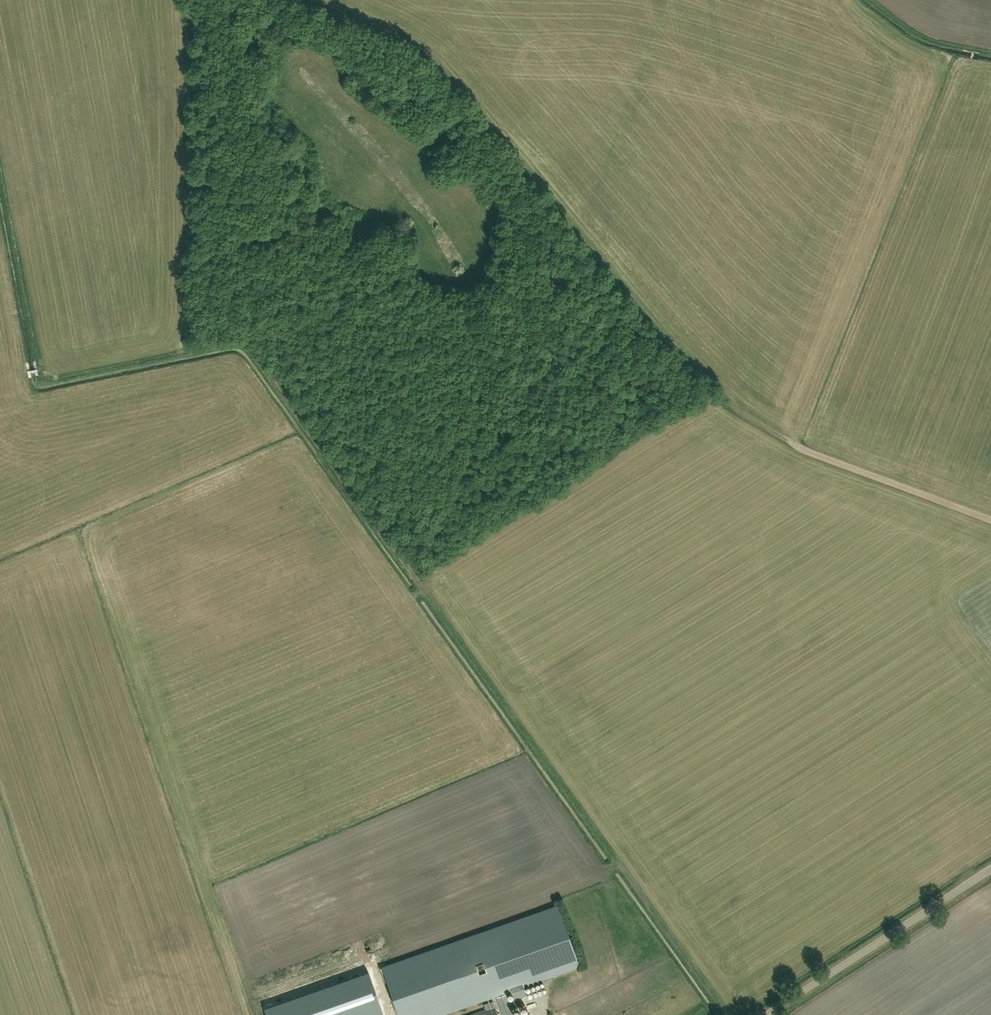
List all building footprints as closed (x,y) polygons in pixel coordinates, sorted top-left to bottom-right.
[(384,966),(401,1014),(441,1014),(497,995),(503,1014),(513,1014),(509,1004),(521,1000),(520,997),(527,995),(524,986),(578,967),(556,906),(384,966)] [(495,1006),(470,1014),(498,1014),(495,1006)]
